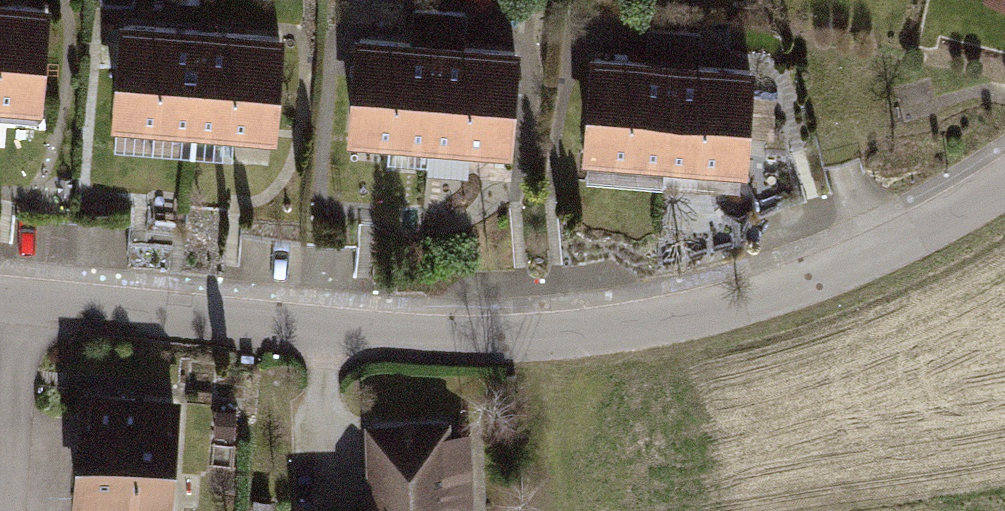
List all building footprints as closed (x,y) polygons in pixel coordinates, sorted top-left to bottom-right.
[(38,97),(45,7),(0,4),(0,94),(38,97)] [(413,29),(438,35),(440,10),(415,8),(413,29)] [(465,12),(440,10),(438,35),(462,33),(465,12)] [(194,120),(202,30),(124,24),(116,114),(194,120)] [(647,47),(673,53),(675,29),(649,26),(647,47)] [(413,43),(437,45),(438,35),(413,29),(413,43)] [(699,30),(675,29),(673,53),(698,51),(699,30)] [(279,36),(202,30),(194,120),(272,126),(279,36)] [(462,33),(438,35),(437,45),(462,47),(462,33)] [(430,134),(437,45),(413,43),(359,38),(352,128),(430,134)] [(462,47),(437,45),(430,134),(507,141),(514,51),(462,47)] [(647,62),(672,64),(673,53),(647,47),(647,62)] [(698,51),(673,53),(672,64),(698,66),(698,51)] [(665,154),(672,64),(647,62),(594,58),(587,147),(665,154)] [(698,66),(672,64),(665,154),(743,160),(750,70),(698,66)] [(120,402),(85,399),(77,500),(166,507),(174,409),(142,408),(135,398),(123,397),(120,402)] [(236,409),(217,408),(215,433),(235,434),(236,409)] [(372,428),(375,510),(466,510),(464,459),(444,459),(443,426),(372,428)]
